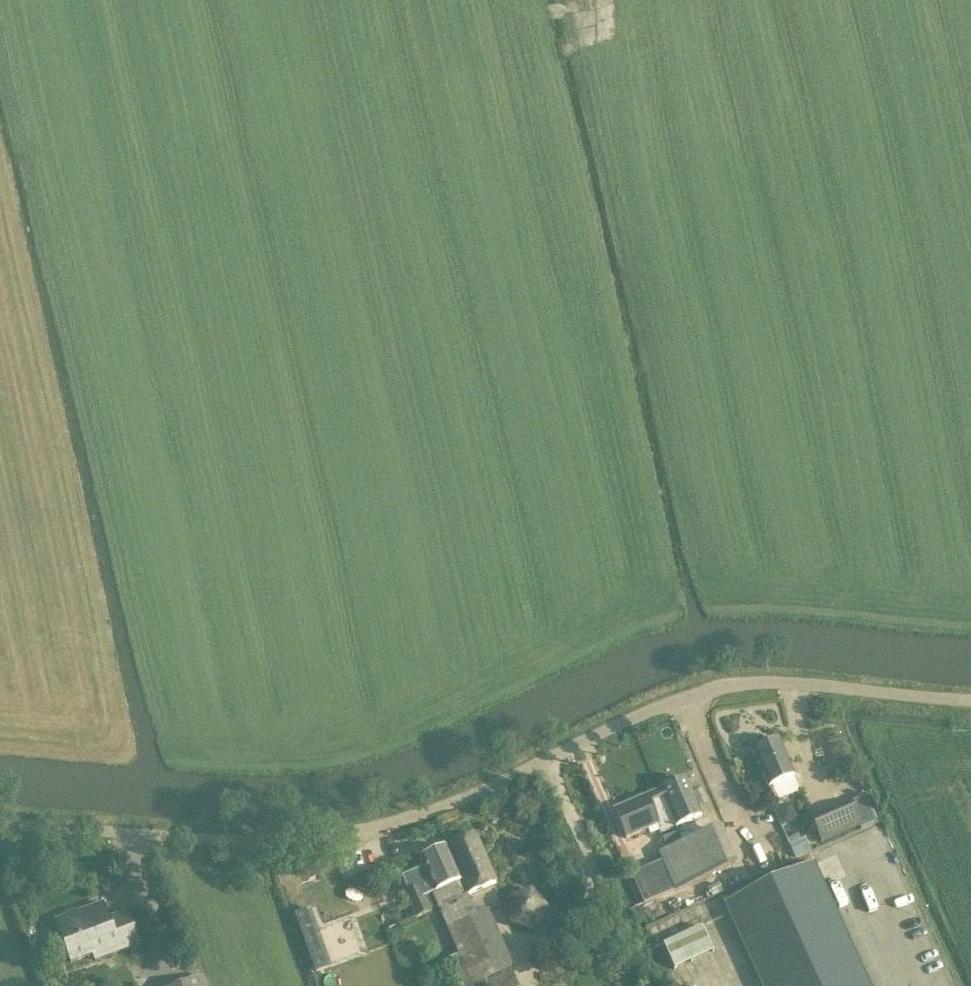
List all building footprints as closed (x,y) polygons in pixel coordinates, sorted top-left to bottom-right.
[(799,789),(794,778),(778,741),(752,752),(767,789),(770,788),(775,800),(778,801),(796,794),(799,789)] [(626,839),(657,826),(660,835),(675,828),(700,817),(684,781),(660,792),(614,812),(626,839)] [(850,802),(809,820),(820,845),(861,828),(850,802)] [(642,906),(672,893),(674,895),(736,867),(719,829),(657,855),(660,863),(630,876),(642,906)] [(432,896),(447,930),(475,917),(466,897),(496,883),(474,836),(445,849),(460,883),(432,896)] [(420,888),(403,895),(414,921),(432,914),(424,899),(432,896),(460,883),(445,849),(419,861),(429,883),(419,887),(420,888)] [(817,864),(723,905),(760,985),(870,985),(817,864)] [(528,891),(508,899),(506,900),(506,901),(506,903),(507,924),(508,925),(508,927),(510,928),(532,933),(534,933),(543,939),(556,919),(545,914),(546,911),(546,910),(546,909),(545,909),(545,908),(532,892),(531,891),(530,891),(528,891)] [(63,921),(54,924),(70,965),(92,957),(94,963),(138,947),(129,923),(110,930),(102,907),(78,915),(74,913),(65,917),(63,921)] [(328,968),(307,912),(295,916),(315,972),(328,968)] [(701,927),(662,945),(673,969),(712,951),(701,927)] [(463,969),(452,974),(457,985),(471,985),(463,969)] [(510,972),(478,985),(516,985),(510,972)]
